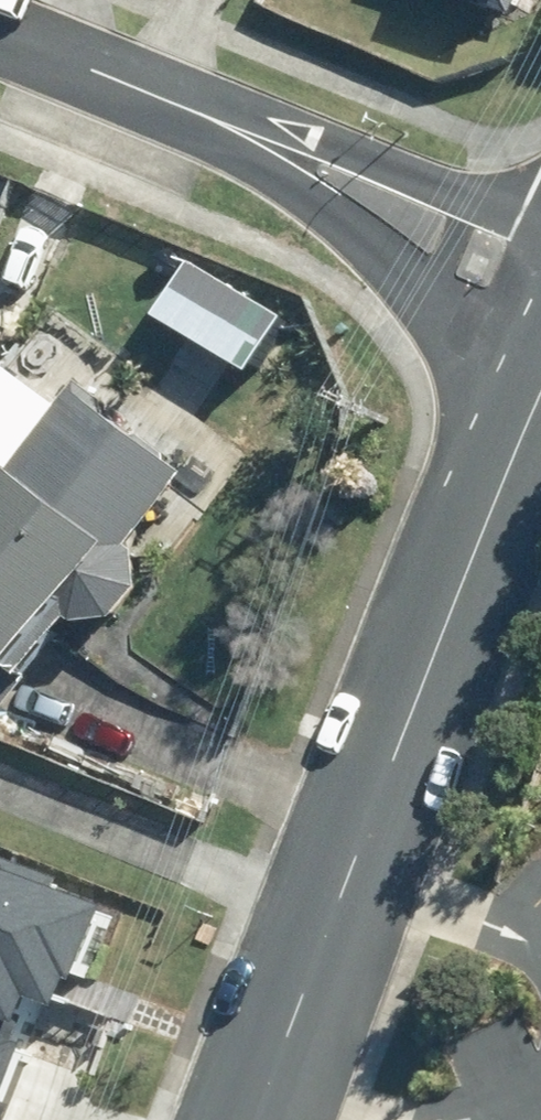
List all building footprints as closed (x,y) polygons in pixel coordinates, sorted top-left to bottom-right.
[(506,8),(510,0),(486,0),(506,8)] [(180,259),(148,314),(241,368),(273,313),(180,259)] [(130,584),(126,545),(118,540),(177,464),(72,381),(0,471),(0,684),(55,614),(64,620),(105,616),(130,584)] [(26,1050),(14,1045),(22,1024),(7,1018),(17,992),(49,1004),(59,977),(70,981),(98,908),(49,889),(55,874),(0,853),(0,1116),(26,1050)]
